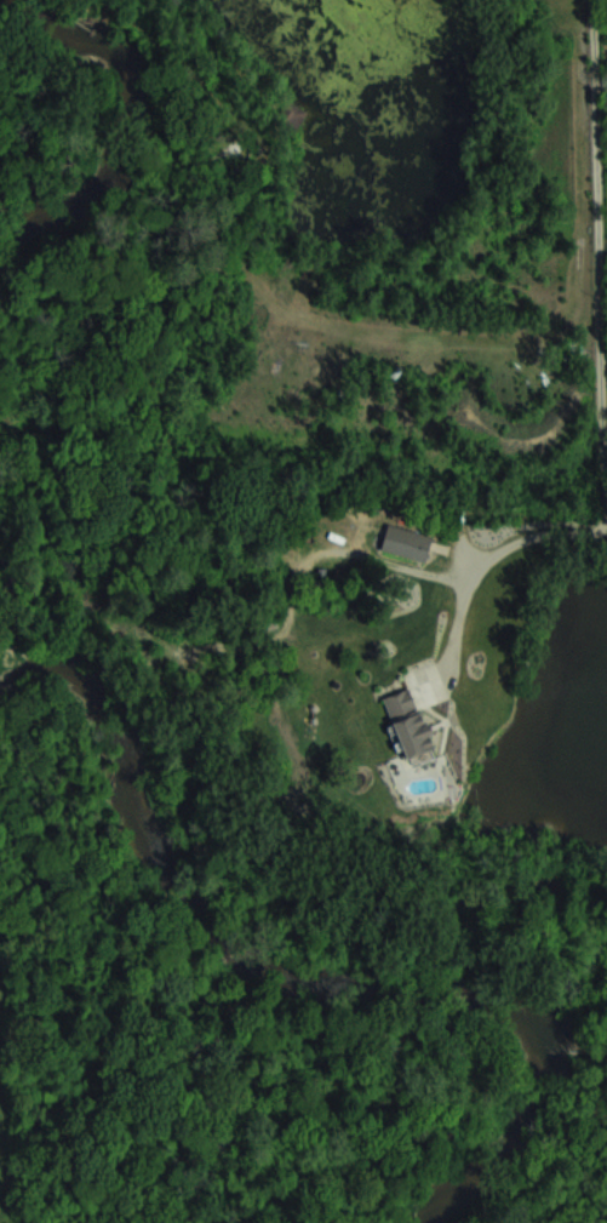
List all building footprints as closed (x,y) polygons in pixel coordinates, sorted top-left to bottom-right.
[(424,563),(432,536),(388,523),(380,549),(424,563)] [(431,752),(417,690),(384,697),(398,759),(431,752)]
